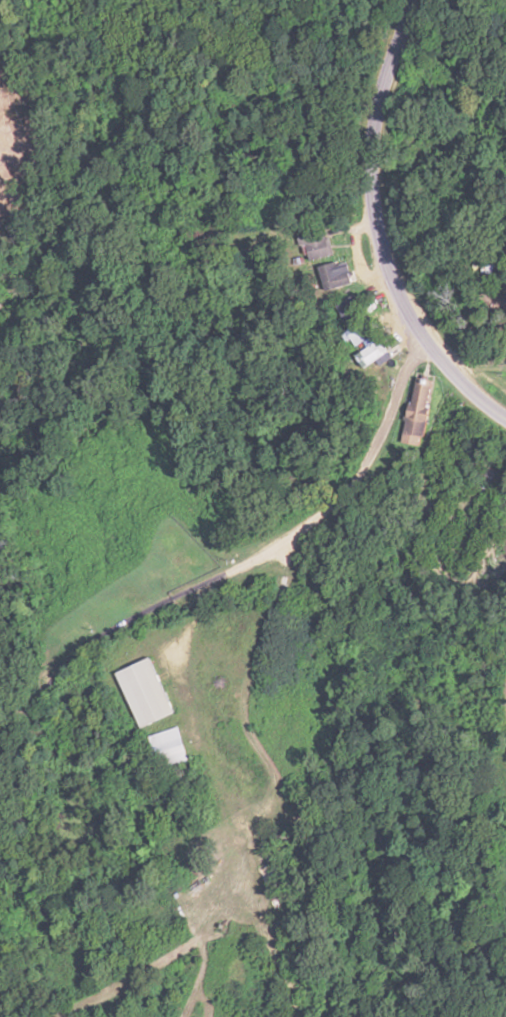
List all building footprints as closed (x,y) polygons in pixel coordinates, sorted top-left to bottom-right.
[(305,237),(311,262),(335,256),(328,231),(305,237)] [(327,292),(355,284),(347,260),(320,268),(327,292)] [(350,324),(368,314),(358,294),(340,304),(350,324)] [(349,336),(363,345),(375,329),(368,324),(364,329),(357,324),(349,336)] [(356,357),(366,371),(379,362),(381,366),(394,357),(382,340),(356,357)] [(437,380),(418,377),(409,434),(428,437),(437,380)] [(117,674),(142,729),(177,714),(153,658),(117,674)] [(162,770),(193,762),(183,728),(153,736),(162,770)] [(276,844),(297,837),(295,831),(274,838),(276,844)]
